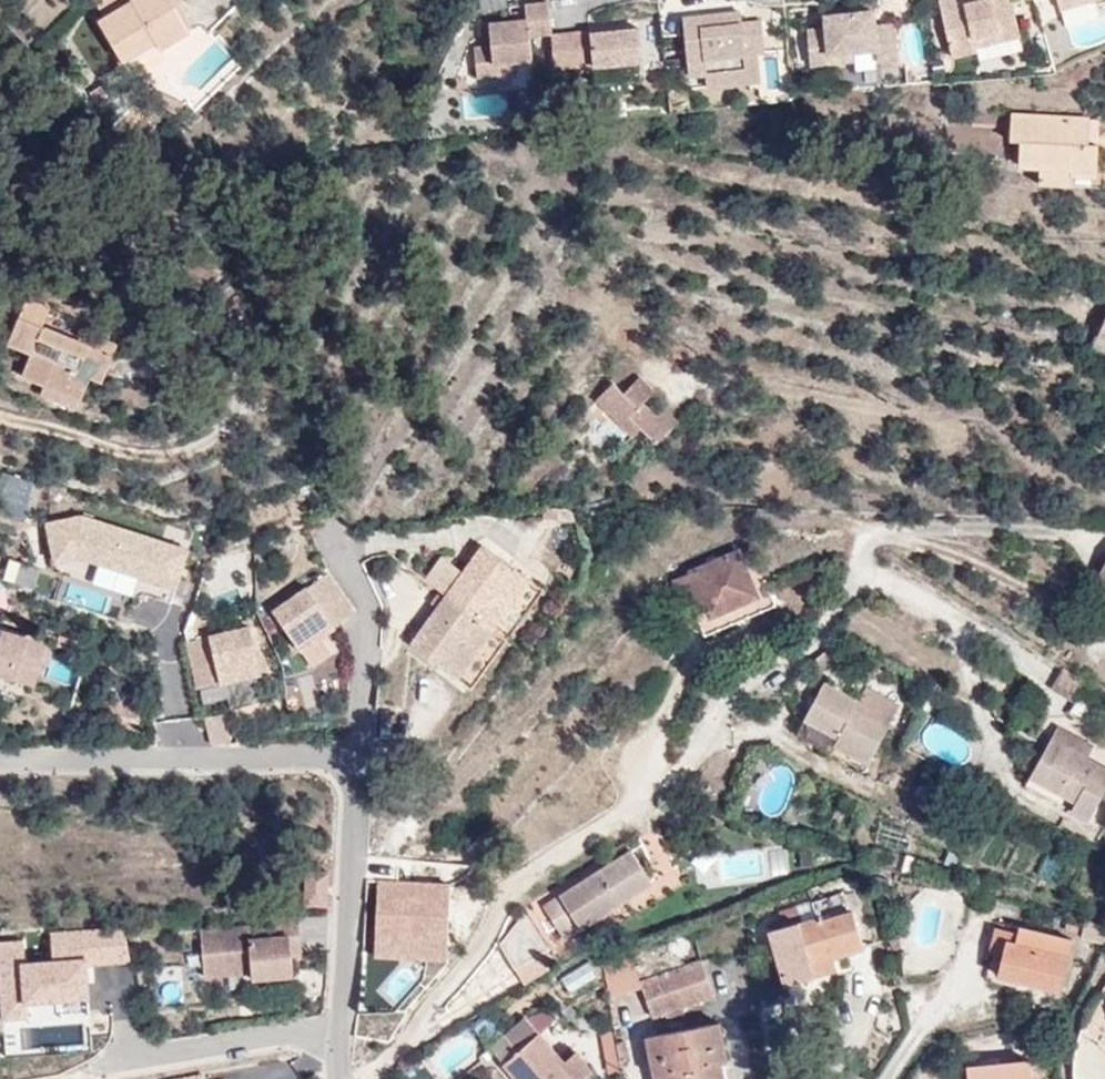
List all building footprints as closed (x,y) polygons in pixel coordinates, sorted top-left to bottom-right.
[(178,6),(174,0),(135,0),(136,2),(101,22),(124,61),(157,43),(162,48),(192,31),(178,6)] [(969,0),(944,0),(956,55),(981,50),(980,45),(1024,35),(1016,2),(1013,3),(1012,0),(979,0),(969,2),(969,0)] [(1063,10),(1097,0),(1060,0),(1063,10)] [(531,34),(550,33),(547,7),(547,2),(528,4),(529,20),(492,22),(494,46),(475,46),(477,75),(496,73),(496,60),(513,59),(532,58),(531,34)] [(878,9),(829,14),(830,26),(811,28),(815,62),(834,60),(833,52),(880,47),(881,55),(881,58),(903,55),(899,21),(879,24),(878,9)] [(744,11),(686,19),(693,75),(711,73),(735,70),(738,84),(765,80),(761,52),(759,34),(767,33),(765,20),(746,22),(744,11)] [(592,29),(575,30),(578,64),(597,62),(597,64),(645,59),(642,28),(593,33),(592,29)] [(769,50),(767,33),(759,34),(761,52),(769,50)] [(128,67),(162,48),(157,43),(124,61),(128,67)] [(833,52),(834,60),(881,55),(880,47),(833,52)] [(513,59),(496,60),(496,73),(514,72),(513,59)] [(712,87),(738,84),(735,70),(711,73),(712,87)] [(1090,120),(1012,116),(1010,142),(1022,143),(1020,165),(1040,167),(1039,185),(1104,188),(1104,170),(1097,170),(1098,146),(1089,146),(1090,120)] [(1100,120),(1090,120),(1089,146),(1098,146),(1100,120)] [(115,358),(91,349),(44,329),(51,309),(28,300),(10,344),(33,354),(23,375),(46,385),(82,401),(92,380),(103,383),(115,358)] [(1092,350),(1104,356),(1104,322),(1092,350)] [(97,337),(91,349),(115,358),(119,348),(97,337)] [(657,444),(671,430),(657,417),(643,403),(654,393),(640,380),(624,395),(614,384),(598,401),(635,437),(642,430),(657,444)] [(82,401),(46,385),(41,394),(78,409),(82,401)] [(657,417),(671,430),(679,421),(665,408),(657,417)] [(60,514),(44,571),(174,607),(190,550),(60,514)] [(492,629),(529,578),(483,545),(446,597),(492,629)] [(679,629),(699,621),(693,605),(704,600),(711,616),(770,592),(753,549),(661,587),(679,629)] [(1103,568),(1095,582),(1104,588),(1104,570),(1103,568)] [(301,650),(355,612),(328,573),(273,611),(301,650)] [(507,639),(544,589),(529,578),(492,629),(507,639)] [(693,605),(699,621),(705,635),(776,606),(770,592),(711,616),(704,600),(693,605)] [(492,629),(446,597),(412,645),(457,678),(492,629)] [(51,644),(0,627),(0,674),(36,686),(51,644)] [(262,672),(250,627),(188,641),(199,688),(262,672)] [(472,688),(507,639),(492,629),(457,678),(472,688)] [(831,648),(811,664),(819,674),(843,656),(831,648)] [(861,701),(827,683),(799,735),(867,771),(891,726),(857,708),(861,701)] [(861,701),(857,708),(891,726),(901,708),(867,689),(861,701)] [(119,699),(101,695),(99,709),(116,714),(119,699)] [(1061,728),(1055,738),(1092,758),(1097,748),(1061,728)] [(1055,738),(1033,777),(1078,801),(1073,810),(1091,819),(1104,793),(1104,765),(1092,758),(1055,738)] [(1073,810),(1078,801),(1033,777),(1029,785),(1073,810)] [(606,857),(611,866),(631,854),(627,848),(625,845),(606,857)] [(545,907),(564,939),(631,897),(629,893),(645,873),(633,852),(631,854),(611,866),(545,907)] [(327,906),(329,872),(307,871),(305,904),(327,906)] [(629,893),(631,897),(651,884),(645,873),(629,893)] [(376,964),(451,963),(450,883),(375,884),(376,964)] [(844,893),(811,903),(815,918),(822,916),(848,909),(844,893)] [(785,985),(837,970),(833,958),(840,956),(864,948),(854,912),(823,921),(822,916),(815,918),(811,903),(778,912),(781,922),(769,925),(771,932),(769,932),(785,985)] [(495,940),(527,986),(556,966),(524,920),(495,940)] [(1086,922),(1082,937),(1104,943),(1104,927),(1086,922)] [(997,923),(993,940),(1006,943),(1003,955),(998,976),(1061,991),(1074,941),(997,923)] [(0,941),(0,1012),(1,1021),(28,1019),(28,1011),(94,1006),(91,967),(129,964),(126,926),(50,932),(53,963),(27,965),(25,939),(0,941)] [(246,977),(243,926),(200,928),(203,979),(246,977)] [(293,940),(249,941),(250,984),(294,983),(293,940)] [(1006,943),(993,940),(990,951),(1003,955),(1006,943)] [(631,953),(602,964),(607,995),(641,987),(640,984),(631,953)] [(833,958),(837,970),(843,968),(840,956),(833,958)] [(640,984),(641,987),(652,1017),(712,994),(701,961),(640,984)] [(572,995),(598,979),(588,962),(561,978),(572,995)] [(593,1070),(577,1051),(564,1062),(526,1016),(489,1048),(516,1078),(582,1078),(593,1070)] [(726,1062),(720,1022),(646,1036),(654,1075),(660,1074),(660,1078),(724,1078),(721,1063),(726,1062)] [(615,1041),(618,1058),(626,1057),(624,1040),(615,1041)] [(1030,1060),(967,1067),(969,1078),(1032,1078),(1030,1060)]
